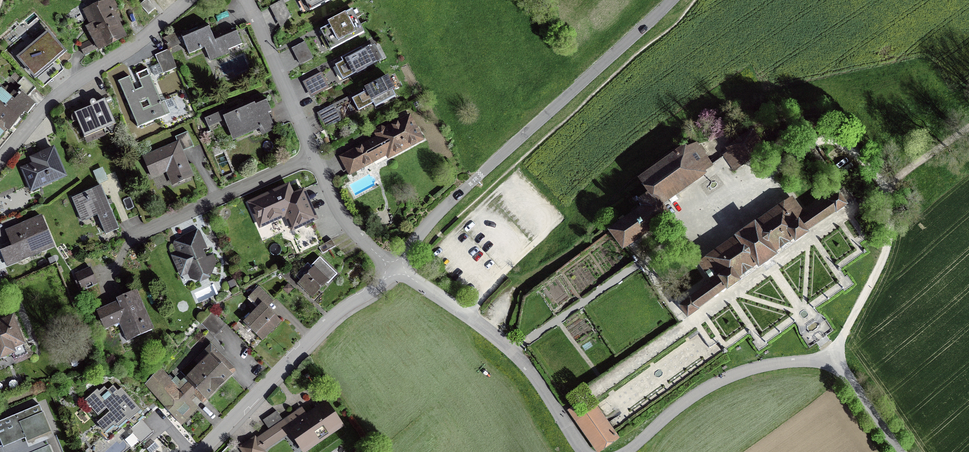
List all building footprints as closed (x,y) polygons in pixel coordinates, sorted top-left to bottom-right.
[(79,45),(83,55),(97,49),(98,52),(128,38),(115,11),(119,9),(115,0),(101,0),(102,1),(83,10),(89,24),(85,26),(91,39),(79,45)] [(283,0),(282,0),(269,7),(281,29),(290,15),(283,0)] [(300,1),(306,12),(309,10),(310,11),(330,0),(301,0),(300,1)] [(329,25),(320,30),(331,50),(364,33),(352,9),(327,22),(329,25)] [(181,31),(164,37),(169,49),(184,43),(189,54),(204,48),(210,61),(230,53),(229,50),(242,44),(237,32),(215,41),(209,27),(184,38),(181,31)] [(67,52),(48,30),(16,57),(35,80),(67,52)] [(314,58),(305,41),(291,48),(300,65),(314,58)] [(342,62),(335,65),(336,67),(332,69),(338,82),(342,80),(343,81),(380,62),(379,61),(383,59),(375,45),(372,47),(372,46),(363,50),(362,48),(341,58),(342,62)] [(169,49),(155,55),(159,64),(151,68),(154,76),(163,73),(177,67),(169,49)] [(137,76),(142,87),(135,90),(130,76),(118,81),(119,84),(119,83),(138,127),(170,113),(169,111),(177,108),(173,98),(165,102),(165,101),(162,102),(148,69),(136,74),(137,76)] [(322,72),(302,82),(311,98),(330,88),(322,72)] [(21,79),(14,73),(10,77),(29,95),(36,88),(23,77),(21,79)] [(366,91),(351,99),(358,112),(373,104),(375,107),(396,96),(393,90),(402,86),(395,74),(389,77),(388,75),(364,88),(366,91)] [(7,131),(9,132),(12,128),(25,113),(27,115),(36,104),(21,92),(20,93),(17,90),(16,92),(7,85),(5,88),(0,84),(0,139),(7,131)] [(91,106),(74,113),(74,114),(71,115),(74,121),(77,120),(87,144),(105,136),(103,130),(116,125),(105,99),(96,103),(95,99),(89,101),(91,106)] [(224,110),(205,119),(208,128),(224,121),(233,140),(259,129),(262,136),(276,130),(268,113),(272,112),(267,100),(255,105),(255,103),(227,115),(224,110)] [(341,121),(333,105),(317,113),(326,129),(341,121)] [(339,157),(349,176),(386,156),(388,160),(425,140),(410,114),(385,127),(384,125),(372,131),(376,137),(339,157)] [(728,152),(723,156),(734,171),(767,148),(753,129),(732,144),(725,149),(728,152)] [(177,142),(142,156),(151,179),(166,172),(172,186),(194,177),(184,151),(194,146),(188,131),(175,137),(177,142)] [(637,179),(647,193),(637,201),(642,207),(608,231),(622,251),(671,217),(663,205),(708,174),(706,171),(713,166),(696,142),(687,148),(685,145),(637,179)] [(32,163),(20,168),(31,193),(68,178),(54,146),(29,157),(32,163)] [(93,172),(99,185),(108,181),(103,168),(93,172)] [(247,201),(259,229),(285,218),(291,232),(319,220),(304,188),(294,193),(289,183),(247,201)] [(101,186),(72,198),(81,222),(97,215),(105,235),(119,229),(109,205),(113,204),(111,199),(107,200),(101,186)] [(711,283),(678,306),(687,320),(700,311),(693,301),(720,282),(727,293),(741,283),(739,280),(757,267),(759,271),(778,257),(776,254),(793,242),(795,245),(810,235),(802,224),(830,205),(836,215),(849,206),(839,193),(807,215),(793,196),(743,231),(697,263),(711,283)] [(42,215),(5,230),(11,246),(0,251),(7,267),(55,248),(42,215)] [(174,241),(173,245),(176,250),(172,252),(171,256),(180,277),(188,274),(190,279),(200,283),(211,279),(217,261),(213,254),(207,257),(203,251),(208,248),(200,231),(197,229),(181,236),(181,238),(174,241)] [(336,246),(332,240),(319,247),(323,253),(336,246)] [(307,273),(297,284),(312,298),(327,283),(328,284),(338,274),(320,257),(311,266),(308,263),(302,269),(307,273)] [(90,267),(75,274),(78,281),(75,282),(80,292),(82,290),(83,292),(98,285),(90,267)] [(294,289),(288,283),(283,289),(288,295),(294,289)] [(274,301),(259,286),(258,287),(257,286),(252,291),(253,292),(248,298),(258,307),(243,322),(263,341),(282,321),(268,308),(274,301)] [(117,302),(96,311),(104,330),(119,324),(126,341),(154,329),(137,290),(116,299),(117,302)] [(226,325),(213,312),(201,324),(214,337),(226,325)] [(13,316),(0,321),(0,361),(17,355),(15,350),(26,346),(13,316)] [(198,400),(203,405),(206,401),(207,401),(233,376),(232,374),(236,370),(211,344),(193,361),(198,366),(186,377),(180,371),(173,378),(170,375),(169,376),(161,368),(143,385),(182,425),(199,409),(193,403),(192,401),(196,398),(198,400)] [(86,370),(97,366),(95,360),(84,364),(86,370)] [(98,389),(83,402),(90,410),(91,409),(97,416),(106,409),(109,412),(97,423),(106,434),(115,427),(115,428),(117,426),(120,429),(141,411),(121,388),(118,391),(113,385),(108,390),(105,386),(99,391),(98,389)] [(326,400),(306,414),(302,407),(283,420),(277,411),(262,421),(269,430),(257,438),(255,436),(238,447),(241,451),(266,451),(265,451),(290,434),(302,451),(307,451),(345,426),(326,400)] [(595,451),(601,451),(620,439),(615,431),(596,404),(583,413),(577,405),(571,409),(567,411),(595,451)] [(0,421),(0,442),(2,446),(0,447),(0,451),(51,451),(46,439),(44,435),(51,433),(44,417),(40,405),(0,421)] [(143,443),(153,433),(141,420),(131,430),(143,443)]
